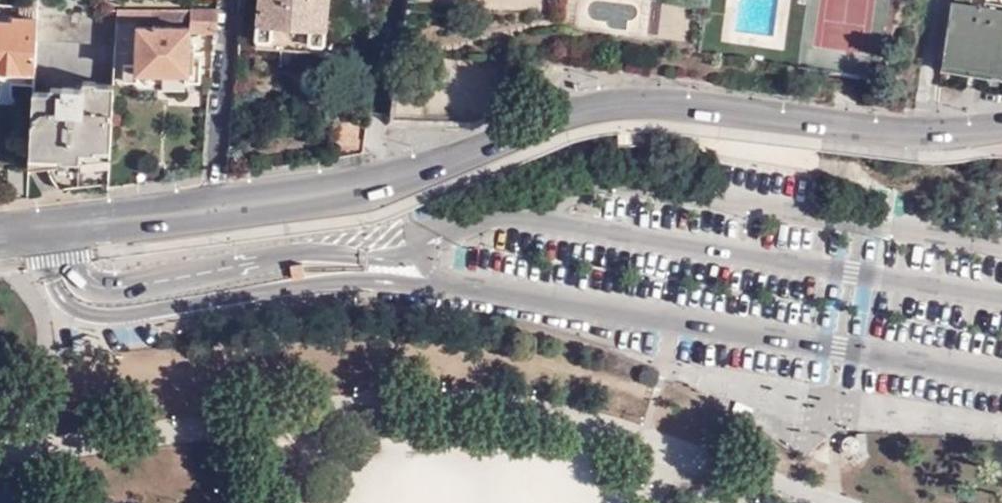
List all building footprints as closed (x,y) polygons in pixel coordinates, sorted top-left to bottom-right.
[(324,0),(256,0),(253,48),(280,49),(278,67),(294,67),(296,50),(320,52),(324,0)] [(940,59),(1001,69),(1001,9),(950,0),(940,59)] [(34,11),(35,4),(14,3),(14,19),(0,19),(0,82),(31,82),(33,39),(34,11)] [(189,29),(214,30),(216,7),(114,4),(113,13),(189,15),(189,23),(136,21),(133,61),(125,61),(124,78),(134,78),(134,83),(187,85),(187,80),(197,80),(198,59),(188,59),(189,29)] [(112,46),(113,18),(34,11),(33,39),(112,46)] [(58,188),(105,182),(107,150),(110,83),(91,83),(92,80),(79,79),(79,88),(48,87),(48,91),(30,92),(27,165),(47,163),(46,170),(45,175),(48,179),(58,188)] [(340,118),(336,155),(361,150),(365,121),(340,118)] [(106,185),(135,182),(135,151),(107,150),(105,182),(106,185)] [(25,195),(25,192),(26,167),(6,169),(5,197),(25,195)] [(302,266),(287,267),(287,281),(302,281),(302,266)] [(855,439),(852,438),(850,438),(847,439),(845,441),(844,444),(843,447),(844,449),(845,452),(847,454),(850,455),(853,455),(856,454),(858,453),(860,450),(860,448),(860,445),(859,442),(857,440),(855,439)]
